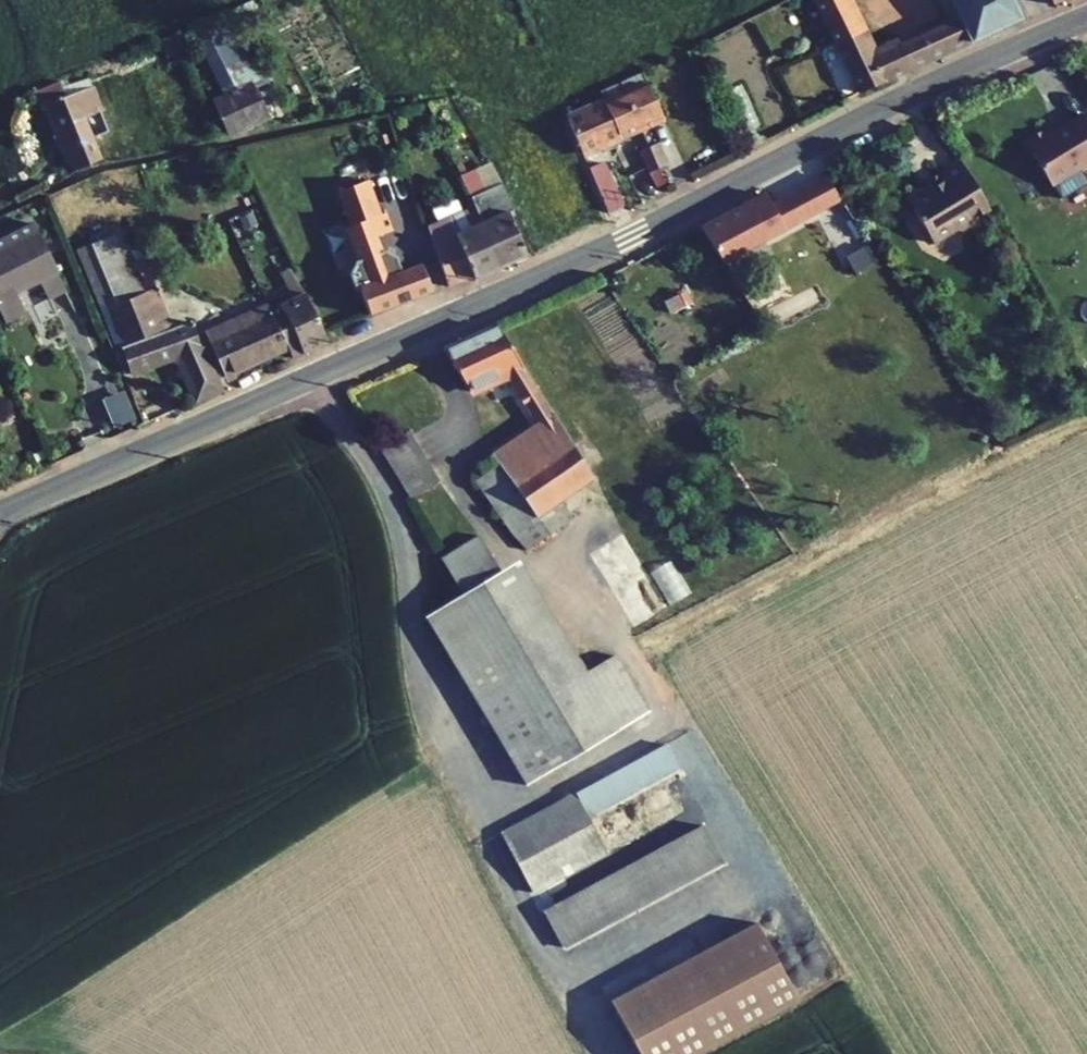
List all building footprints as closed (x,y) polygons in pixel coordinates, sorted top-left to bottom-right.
[(860,93),(911,70),(900,46),(898,41),(872,52),(847,0),(813,0),(860,93)] [(961,19),(919,38),(930,61),(1022,19),(1013,0),(952,0),(961,19)] [(212,100),(228,138),(269,120),(253,88),(259,84),(259,83),(238,41),(249,36),(264,28),(256,12),(231,25),(225,12),(191,26),(224,95),(212,100)] [(160,39),(166,57),(185,51),(178,33),(160,39)] [(259,83),(269,78),(249,36),(238,41),(259,83)] [(919,38),(900,46),(911,70),(930,61),(919,38)] [(102,63),(105,72),(123,65),(120,56),(102,63)] [(619,83),(640,128),(662,118),(642,72),(619,83)] [(90,87),(86,79),(69,86),(66,80),(59,83),(65,98),(90,87)] [(46,105),(74,172),(98,161),(88,140),(98,136),(89,116),(100,112),(90,87),(65,98),(59,83),(34,93),(40,108),(46,105)] [(599,92),(604,103),(619,137),(640,128),(619,83),(599,92)] [(604,103),(568,120),(582,154),(600,146),(619,137),(604,103)] [(1050,186),(1079,169),(1081,172),(1086,168),(1086,119),(1085,115),(1052,134),(1048,127),(1024,141),(1050,186)] [(13,127),(16,135),(25,131),(22,123),(13,127)] [(600,146),(604,153),(617,147),(619,137),(600,146)] [(648,146),(658,169),(667,165),(657,143),(648,146)] [(657,189),(665,185),(658,169),(648,146),(638,151),(657,189)] [(971,222),(989,211),(960,162),(938,175),(942,182),(929,190),(927,185),(905,197),(932,244),(955,231),(962,233),(970,228),(971,222)] [(461,163),(455,166),(460,177),(466,174),(461,163)] [(589,169),(607,211),(622,205),(603,163),(589,169)] [(501,184),(490,164),(471,172),(481,192),(501,184)] [(466,174),(460,177),(473,207),(501,267),(527,255),(507,212),(512,209),(501,184),(481,192),(471,172),(466,174)] [(845,257),(868,243),(841,204),(824,176),(770,204),(766,195),(701,228),(720,261),(815,210),(845,257)] [(360,290),(368,314),(430,291),(420,264),(400,272),(394,256),(380,250),(375,237),(392,232),(385,213),(380,214),(367,180),(337,192),(350,225),(343,228),(355,259),(348,275),(355,292),(360,290)] [(426,227),(448,287),(473,277),(474,279),(501,267),(473,207),(426,227)] [(238,216),(243,227),(257,220),(251,209),(238,216)] [(0,240),(0,250),(36,232),(32,223),(0,240)] [(116,223),(101,230),(105,238),(120,231),(116,223)] [(105,238),(75,251),(100,311),(145,291),(135,268),(120,231),(105,238)] [(6,323),(25,313),(16,295),(58,273),(36,232),(0,250),(0,312),(6,323)] [(153,287),(145,264),(144,265),(151,288),(153,287)] [(151,288),(144,265),(135,268),(145,291),(151,288)] [(288,348),(292,358),(328,342),(289,268),(280,273),(292,299),(270,310),(288,348)] [(40,284),(48,301),(66,292),(57,275),(40,284)] [(100,311),(115,348),(170,326),(153,287),(151,288),(145,291),(100,311)] [(669,314),(692,303),(686,291),(663,302),(669,314)] [(209,344),(224,376),(288,348),(270,310),(266,303),(204,332),(209,344)] [(121,349),(129,375),(173,360),(180,362),(196,401),(222,389),(218,379),(203,347),(191,322),(121,349)] [(496,326),(443,350),(468,390),(505,373),(537,425),(492,456),(497,463),(478,477),(527,548),(547,535),(535,517),(559,501),(593,479),(496,326)] [(224,376),(209,344),(203,347),(218,379),(224,376)] [(129,375),(121,349),(113,352),(123,377),(129,375)] [(103,400),(115,426),(134,418),(122,392),(103,400)] [(547,535),(571,519),(559,501),(535,517),(547,535)] [(586,554),(631,630),(670,607),(624,531),(586,554)] [(441,558),(462,594),(528,704),(584,671),(519,560),(500,571),(478,536),(441,558)] [(491,728),(528,704),(462,594),(424,616),(491,728)] [(527,785),(648,711),(613,654),(584,671),(528,704),(491,728),(527,785)] [(589,820),(681,769),(667,744),(499,834),(532,892),(606,852),(589,820)] [(563,949),(723,863),(703,826),(542,912),(563,949)] [(638,1053),(700,1053),(797,1001),(755,922),(609,1000),(638,1053)]
